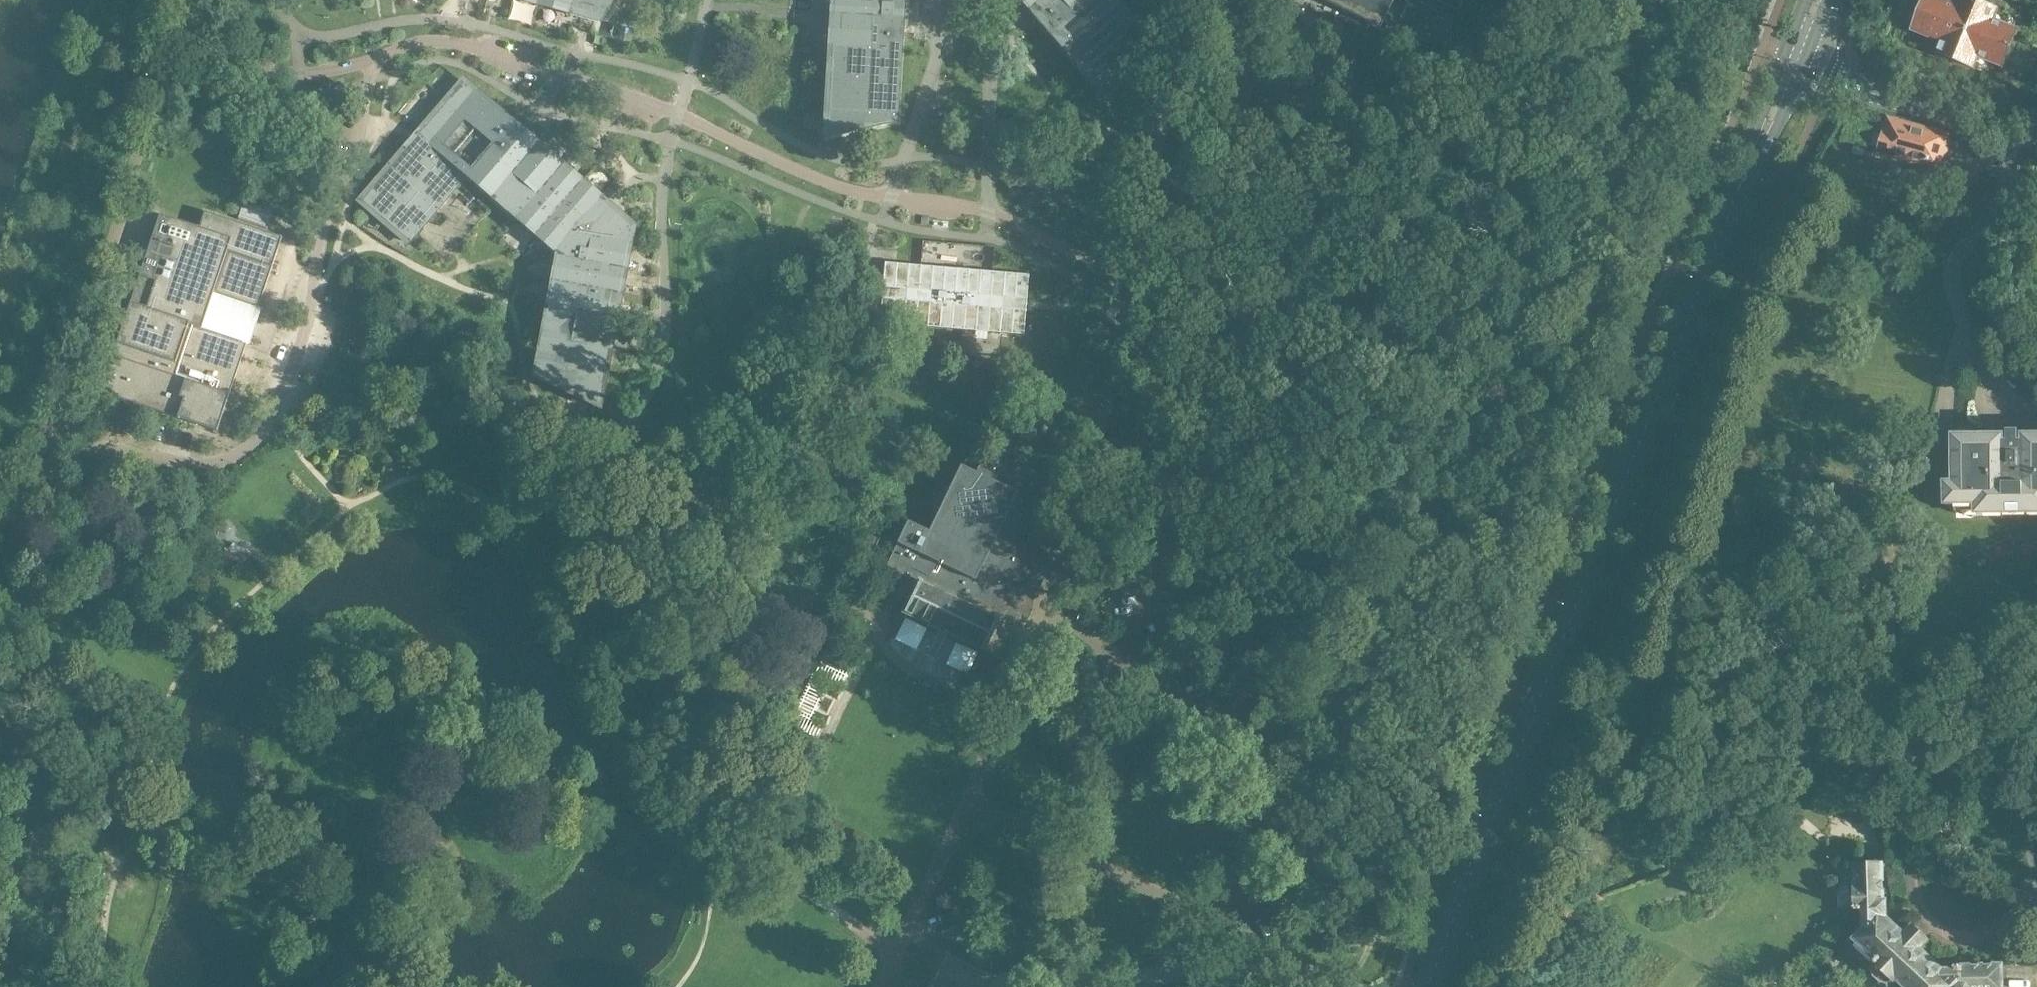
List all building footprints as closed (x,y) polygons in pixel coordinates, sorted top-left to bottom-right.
[(570,11),(572,4),(606,13),(617,0),(528,0),(570,11)] [(831,45),(831,47),(831,48),(826,138),(897,123),(897,121),(896,122),(896,117),(898,117),(903,27),(906,28),(909,0),(834,0),(833,14),(841,15),(840,46),(831,45)] [(1030,18),(1033,16),(1040,23),(1109,102),(1149,42),(1148,41),(1147,42),(1144,38),(1145,37),(1113,0),(1014,0),(1030,18)] [(1380,28),(1384,20),(1396,26),(1396,27),(1439,48),(1453,19),(1452,19),(1456,11),(1457,11),(1462,0),(1322,0),(1380,28)] [(1917,24),(1914,30),(1943,41),(1939,52),(1974,66),(1978,55),(2003,65),(2017,30),(1992,21),(1996,10),(1972,0),(1960,0),(1957,6),(1942,0),(1926,0),(1917,24)] [(405,149),(361,201),(410,243),(467,177),(556,253),(533,377),(598,408),(615,317),(607,315),(611,294),(619,295),(633,226),(536,144),(531,150),(508,130),(513,124),(464,81),(419,132),(426,138),(411,155),(405,149)] [(1880,152),(1939,168),(1948,134),(1889,118),(1880,152)] [(1984,159),(1993,162),(1996,152),(1986,150),(1984,159)] [(262,217),(265,209),(244,202),(242,211),(262,217)] [(217,431),(282,237),(228,219),(205,211),(202,220),(199,227),(160,214),(100,392),(217,431)] [(991,271),(885,262),(880,322),(1024,335),(1027,295),(1029,275),(991,271)] [(1948,484),(1948,503),(1956,503),(1957,512),(2036,511),(2036,436),(2020,436),(2020,430),(2008,430),(2008,436),(1956,437),(1956,484),(1948,484)] [(916,583),(902,613),(983,652),(999,619),(1005,621),(1004,624),(1007,625),(1009,626),(1012,626),(1014,626),(1018,625),(1019,625),(1022,624),(1024,622),(1025,622),(1027,620),(1028,619),(1030,616),(1031,614),(1032,611),(1032,609),(1033,607),(1033,606),(1032,603),(1050,566),(1025,553),(1058,483),(973,442),(960,466),(957,474),(929,532),(907,522),(897,544),(886,568),(916,583)] [(1884,901),(1883,861),(1855,862),(1856,886),(1854,886),(1854,910),(1864,909),(1865,922),(1865,925),(1875,925),(1877,922),(1877,919),(1880,919),(1880,917),(1886,917),(1886,901),(1884,901)] [(1905,934),(1886,917),(1880,917),(1880,919),(1877,919),(1877,922),(1875,925),(1865,925),(1865,922),(1861,922),(1859,924),(1858,927),(1858,936),(1856,939),(1877,959),(1874,962),(1875,963),(1876,964),(1905,934)] [(1914,924),(1905,934),(1876,964),(1875,963),(1872,965),(1872,975),(1879,982),(1888,983),(1892,979),(1893,980),(1896,977),(1907,986),(2002,986),(2001,964),(1954,965),(1954,969),(1941,970),(1919,949),(1929,938),(1914,924)]
